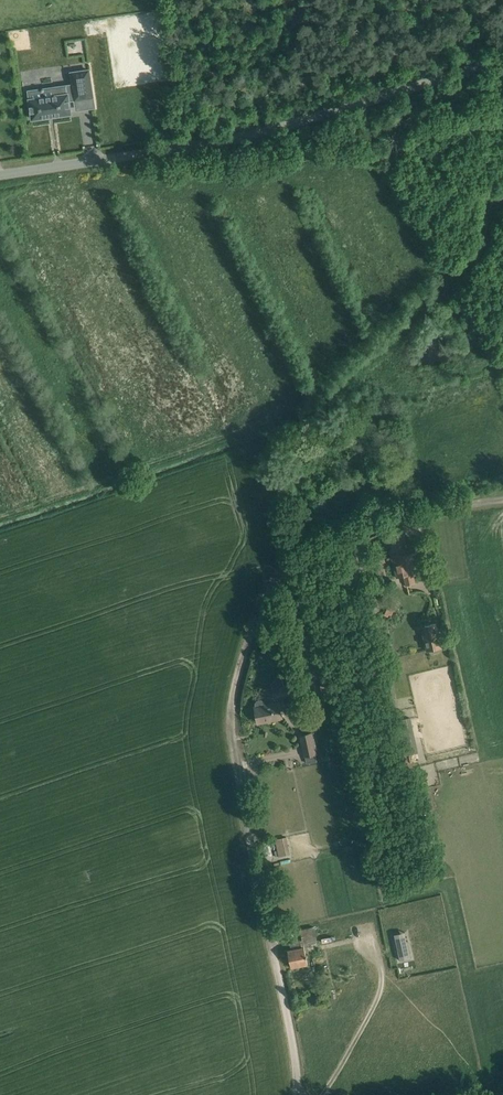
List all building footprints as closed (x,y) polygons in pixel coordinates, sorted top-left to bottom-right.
[(89,70),(71,72),(75,96),(92,93),(92,97),(93,97),(89,70)] [(70,113),(66,85),(28,91),(32,119),(70,113)] [(394,553),(391,553),(396,577),(403,575),(405,584),(414,582),(409,561),(418,559),(414,543),(407,544),(405,544),(403,535),(390,538),(394,553)] [(390,604),(385,615),(388,617),(394,606),(390,604)] [(423,634),(426,650),(442,647),(436,622),(424,625),(425,634),(423,634)] [(327,674),(318,676),(322,694),(332,692),(327,674)] [(272,681),(273,687),(275,696),(291,693),(289,684),(284,685),(282,675),(277,676),(272,681)] [(255,702),(256,707),(255,707),(258,722),(282,718),(279,702),(268,704),(265,702),(264,701),(263,700),(261,699),(258,699),(257,700),(255,702)] [(298,710),(296,700),(284,703),(286,712),(298,710)] [(316,753),(311,733),(300,735),(305,756),(316,753)] [(277,839),(281,856),(291,854),(287,836),(277,839)] [(313,927),(311,927),(300,929),(302,939),(290,941),(291,949),(288,950),(291,967),(308,963),(305,945),(317,942),(313,927)] [(406,936),(395,938),(400,960),(411,958),(406,936)]
